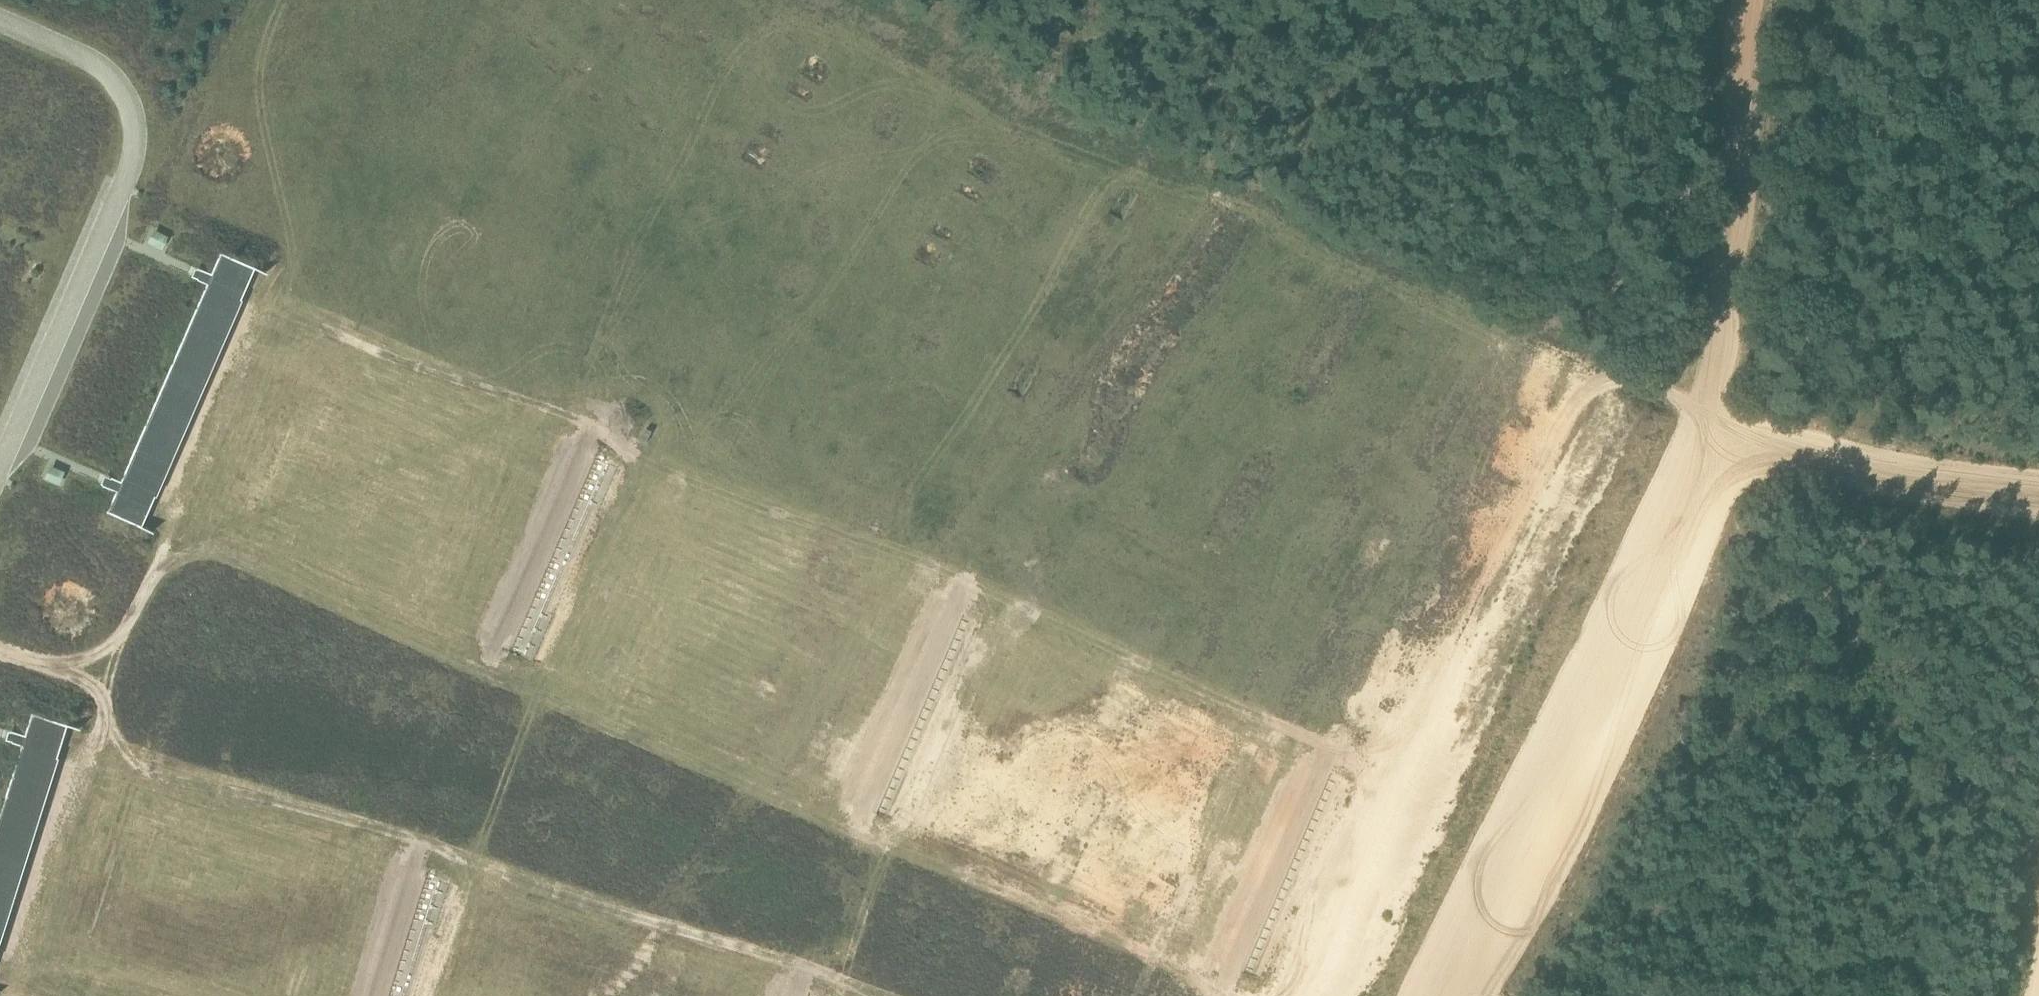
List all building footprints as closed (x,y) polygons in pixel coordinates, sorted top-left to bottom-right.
[(258,272),(219,255),(210,276),(194,269),(190,280),(208,288),(122,485),(107,478),(102,489),(117,495),(108,516),(144,532),(258,272)] [(65,470),(50,464),(44,480),(59,486),(65,470)] [(32,717),(25,740),(9,735),(5,745),(24,751),(0,826),(0,954),(73,731),(32,717)]
